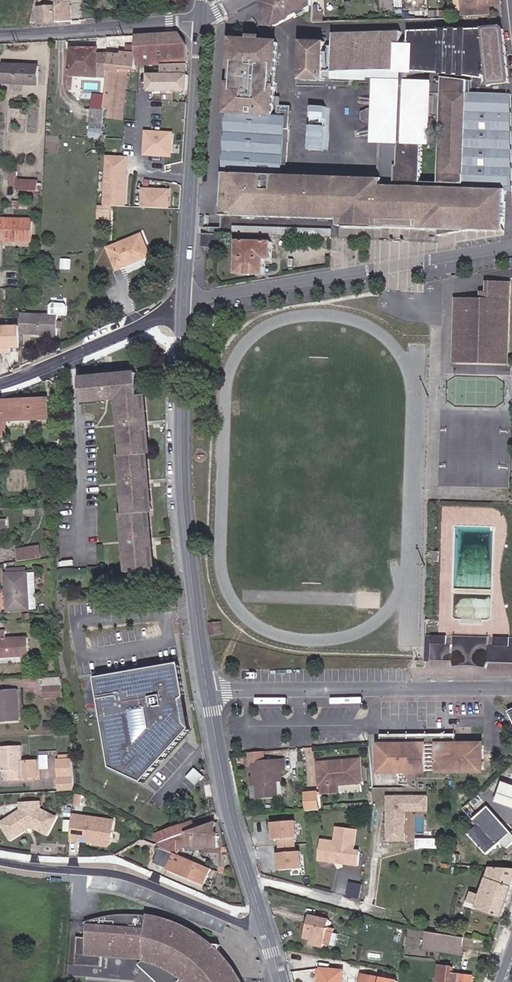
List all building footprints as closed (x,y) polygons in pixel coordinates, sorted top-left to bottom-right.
[(262,2),(273,24),(274,26),(278,26),(311,9),(312,4),(315,4),(316,0),(266,0),(262,2)] [(501,0),(464,0),(463,0),(465,17),(488,16),(487,7),(490,6),(502,5),(501,0)] [(36,4),(32,25),(70,22),(70,2),(36,4)] [(509,84),(504,30),(501,29),(410,33),(410,48),(403,48),(401,34),(335,37),(332,73),(353,72),(377,72),(407,72),(434,74),(449,76),(466,79),(482,83),(485,66),(489,67),(489,85),(509,84)] [(164,67),(187,66),(188,47),(179,35),(136,37),(136,43),(137,68),(155,68),(164,67)] [(324,39),(314,39),(306,39),(306,43),(301,43),(299,81),(324,82),(327,44),(324,44),(324,39)] [(280,181),(280,174),(285,175),(287,136),(293,136),(294,112),(279,112),(277,122),(273,122),(275,88),(277,48),(274,48),(274,44),(238,42),(238,46),(235,46),(234,75),(236,75),(236,92),(233,92),(231,113),(226,220),(331,225),(344,225),(344,232),(349,232),(349,233),(379,235),(379,232),(385,233),(385,228),(388,228),(388,223),(417,224),(417,229),(420,229),(420,234),(426,234),(426,235),(439,235),(439,241),(470,234),(493,229),(506,226),(505,193),(511,193),(511,184),(510,96),(470,96),(471,84),(442,80),(441,118),(445,118),(442,185),(438,185),(421,185),(422,145),(429,145),(431,86),(407,85),(402,85),(377,84),(376,104),(361,110),(361,117),(376,123),(375,143),(400,144),(399,172),(397,172),(396,180),(396,186),(396,189),(385,189),(384,185),(321,183),(280,181)] [(106,95),(105,110),(124,111),(125,85),(126,71),(126,68),(137,68),(136,43),(124,43),(124,51),(119,51),(119,55),(108,54),(106,85),(106,95)] [(106,85),(108,54),(97,54),(98,50),(72,50),(71,76),(94,77),(94,84),(106,85)] [(38,86),(39,67),(5,65),(3,84),(38,86)] [(149,92),(188,92),(189,76),(187,75),(187,66),(164,67),(163,77),(155,76),(149,76),(149,92)] [(155,68),(155,76),(163,77),(164,67),(155,68)] [(146,71),(132,71),(132,85),(146,85),(146,71)] [(407,85),(407,72),(377,72),(353,72),(332,73),(331,81),(367,81),(367,78),(402,80),(402,85),(407,85)] [(104,122),(104,114),(105,110),(106,95),(99,95),(99,99),(91,98),(89,121),(104,122)] [(326,120),(307,119),(306,148),(326,150),(326,120)] [(174,157),(176,130),(146,128),(144,155),(174,157)] [(381,179),(291,176),(293,136),(287,136),(285,175),(280,174),(280,181),(321,183),(384,185),(396,186),(396,180),(381,179)] [(112,206),(126,207),(130,159),(110,157),(106,205),(112,206)] [(36,190),(36,182),(16,181),(16,171),(8,171),(7,185),(15,186),(15,189),(36,190)] [(143,208),(169,210),(170,193),(144,191),(143,208)] [(111,214),(112,206),(106,205),(100,205),(99,214),(111,214)] [(0,219),(0,232),(2,232),(2,242),(29,242),(30,219),(0,219)] [(282,227),(236,224),(236,232),(281,235),(282,227)] [(256,234),(240,234),(238,273),(265,274),(266,261),(274,261),(275,242),(255,242),(256,234)] [(117,270),(151,256),(142,235),(109,248),(117,270)] [(221,247),(222,236),(201,235),(201,246),(221,247)] [(72,260),(62,260),(61,269),(71,269),(72,260)] [(493,280),(493,292),(493,298),(483,298),(459,296),(456,360),(507,362),(511,281),(493,280)] [(50,291),(49,299),(57,299),(57,292),(50,291)] [(52,305),(51,313),(59,314),(67,314),(68,306),(66,304),(54,303),(52,305)] [(22,312),(21,334),(58,336),(59,314),(51,313),(22,312)] [(214,326),(220,318),(212,313),(206,321),(214,326)] [(131,570),(154,567),(148,509),(151,509),(145,451),(149,451),(142,393),(139,393),(137,371),(81,377),(83,401),(119,398),(124,453),(122,454),(129,511),(126,512),(131,570)] [(0,401),(0,433),(8,433),(8,419),(22,419),(50,417),(49,398),(0,401)] [(18,550),(19,562),(43,559),(41,547),(18,550)] [(7,573),(9,610),(31,609),(30,595),(36,595),(36,573),(29,574),(29,572),(7,573)] [(428,660),(452,661),(455,667),(465,665),(470,664),(475,664),(480,664),(494,668),(497,662),(511,662),(511,636),(436,635),(437,619),(430,619),(428,660)] [(223,621),(210,623),(211,635),(225,633),(223,621)] [(0,630),(0,656),(30,655),(29,637),(8,638),(7,630),(0,630)] [(183,697),(187,694),(182,660),(97,675),(112,765),(141,779),(193,726),(188,720),(183,697)] [(46,675),(47,684),(63,683),(63,674),(46,675)] [(63,683),(47,684),(48,695),(64,694),(63,683)] [(0,690),(0,721),(19,720),(17,689),(0,690)] [(193,726),(187,694),(183,697),(188,720),(193,726)] [(455,736),(380,737),(381,773),(481,771),(481,746),(455,746),(455,736)] [(6,778),(36,777),(36,760),(21,760),(21,744),(0,745),(0,769),(6,769),(6,778)] [(55,757),(58,787),(73,786),(70,755),(68,755),(68,751),(57,752),(57,757),(55,757)] [(43,767),(51,767),(51,753),(42,753),(43,767)] [(266,753),(250,755),(251,765),(254,765),(256,779),(252,780),(252,786),(258,786),(259,799),(278,797),(276,782),(276,778),(283,777),(282,771),(287,770),(286,762),(267,764),(266,753)] [(317,761),(319,784),(338,783),(361,781),(359,758),(317,761)] [(201,779),(205,775),(196,766),(192,770),(201,779)] [(196,784),(201,779),(192,770),(187,775),(196,784)] [(504,821),(511,830),(511,784),(502,781),(497,797),(506,800),(504,821)] [(338,783),(319,784),(320,792),(339,790),(338,783)] [(426,813),(426,796),(385,796),(384,842),(404,843),(404,812),(426,813)] [(18,808),(8,815),(11,820),(6,824),(13,834),(25,826),(25,825),(30,821),(49,828),(56,810),(41,804),(41,798),(22,800),(22,808),(18,808)] [(504,821),(488,804),(473,817),(478,824),(469,833),(488,852),(503,839),(509,844),(511,841),(511,830),(504,821)] [(72,812),(70,838),(79,839),(79,834),(94,835),(94,838),(96,840),(109,840),(112,837),(114,814),(72,812)] [(11,820),(8,815),(3,820),(6,824),(11,820)] [(193,818),(157,829),(162,843),(171,840),(182,836),(188,834),(197,831),(193,818)] [(291,823),(269,826),(271,840),(290,838),(293,838),(291,823)] [(197,831),(188,834),(187,846),(221,846),(222,833),(218,832),(218,824),(197,831)] [(319,844),(317,857),(327,857),(332,863),(334,861),(336,861),(338,862),(341,864),(356,867),(359,853),(352,852),(355,830),(336,827),(334,842),(329,845),(319,844)] [(290,838),(271,840),(272,847),(277,846),(278,853),(292,852),(290,838)] [(162,853),(161,855),(158,862),(165,865),(171,853),(164,850),(162,853)] [(278,853),(276,854),(277,871),(299,868),(297,851),(292,852),(278,853)] [(171,853),(165,865),(172,868),(174,862),(182,864),(179,871),(192,877),(198,863),(185,857),(184,858),(171,853)] [(198,863),(192,877),(205,883),(211,869),(198,863)] [(503,914),(511,887),(511,866),(491,866),(482,892),(473,889),(471,897),(479,900),(477,905),(503,914)] [(352,880),(349,895),(362,897),(365,883),(352,880)] [(469,902),(477,905),(479,900),(471,897),(469,902)] [(183,980),(185,981),(242,981),(237,975),(219,950),(200,936),(196,934),(171,922),(151,917),(145,916),(123,915),(103,917),(88,922),(86,938),(77,937),(75,965),(101,967),(102,956),(144,960),(177,962),(174,971),(189,974),(183,980)] [(304,936),(310,938),(314,939),(313,944),(322,945),(323,943),(334,946),(337,933),(332,932),(333,929),(327,927),(329,920),(309,915),(304,936)] [(446,949),(447,941),(462,943),(464,934),(428,929),(426,938),(425,945),(446,949)] [(447,941),(446,949),(461,951),(462,943),(447,941)] [(183,980),(189,974),(174,971),(177,962),(144,960),(138,965),(156,981),(181,981),(183,980)] [(323,967),(322,975),(321,981),(343,981),(344,968),(323,967)] [(473,974),(452,974),(452,967),(438,967),(438,981),(442,981),(473,981),(473,974)] [(378,975),(365,972),(363,981),(377,981),(378,975)]
